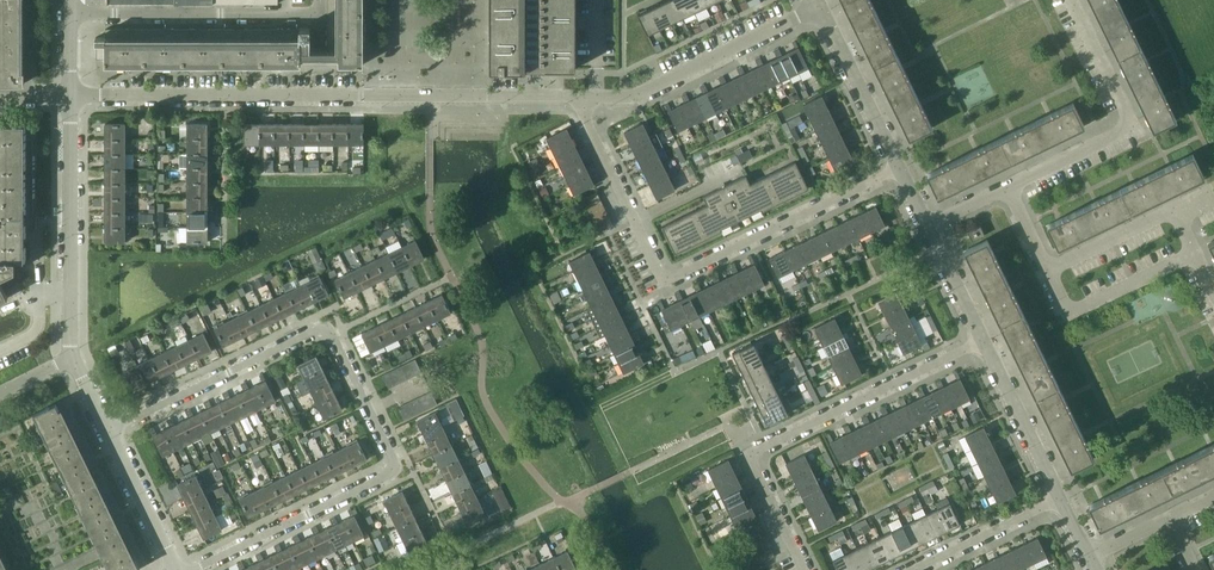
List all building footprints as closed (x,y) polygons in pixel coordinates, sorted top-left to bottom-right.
[(24,83),(24,71),(20,71),(20,0),(0,0),(0,83),(24,83)] [(363,0),(327,0),(327,48),(310,48),(310,58),(339,58),(339,64),(363,64),(363,0)] [(576,0),(489,0),(490,69),(575,69),(576,0)] [(674,0),(667,0),(661,3),(670,23),(682,17),(674,0)] [(688,0),(674,0),(682,17),(694,11),(688,0)] [(703,0),(688,0),(694,11),(705,6),(703,0)] [(870,0),(841,0),(855,29),(878,18),(870,0)] [(1099,22),(1111,16),(1122,10),(1117,0),(1089,0),(1099,22)] [(670,23),(661,3),(649,9),(659,29),(670,23)] [(659,29),(649,9),(637,14),(647,34),(659,29)] [(1122,10),(1111,16),(1099,22),(1117,58),(1128,52),(1140,47),(1122,10)] [(896,55),(878,18),(855,29),(873,66),(884,61),(896,55)] [(310,48),(310,28),(300,28),(300,29),(105,29),(105,37),(96,37),(96,43),(96,59),(105,59),(105,65),(301,64),(301,58),(310,58),(310,48)] [(808,67),(795,41),(792,42),(795,49),(788,52),(798,72),(808,67)] [(1140,47),(1128,52),(1117,58),(1135,94),(1146,89),(1158,83),(1140,47)] [(780,52),(775,55),(777,58),(770,61),(780,81),(789,76),(779,57),(782,55),(780,52)] [(798,72),(788,52),(782,55),(779,57),(789,76),(798,72)] [(896,55),(884,61),(873,66),(891,102),(914,91),(896,55)] [(770,61),(763,64),(762,61),(757,63),(758,67),(761,66),(770,85),(780,81),(770,61)] [(770,85),(761,66),(758,67),(751,70),(761,90),(770,85)] [(752,94),(742,74),(745,73),(743,70),(738,72),(740,76),(733,79),(743,99),(752,94)] [(751,70),(745,73),(742,74),(752,94),(761,90),(751,70)] [(743,99),(733,79),(726,82),(725,79),(720,81),(721,85),(724,84),(733,103),(743,99)] [(1158,83),(1146,89),(1135,94),(1153,131),(1176,119),(1158,83)] [(724,84),(721,85),(715,88),(724,108),(733,103),(724,84)] [(715,112),(705,93),(708,91),(706,88),(701,90),(703,94),(696,97),(706,117),(715,112)] [(715,88),(708,91),(705,93),(715,112),(724,108),(715,88)] [(932,127),(914,91),(891,102),(909,139),(932,127)] [(822,96),(803,105),(810,118),(828,109),(822,96)] [(706,117),(696,97),(689,100),(688,97),(683,99),(684,103),(685,103),(687,102),(696,121),(706,117)] [(696,121),(687,102),(685,103),(684,103),(678,106),(687,126),(696,121)] [(678,106),(671,109),(668,103),(665,104),(677,131),(687,126),(678,106)] [(1084,126),(1073,103),(1036,121),(1047,144),(1084,126)] [(828,109),(810,118),(816,132),(835,122),(828,109)] [(1036,121),(1014,131),(999,139),(1011,161),(1047,144),(1036,121)] [(835,122),(816,132),(822,145),(841,136),(835,122)] [(643,123),(624,132),(631,146),(649,137),(643,123)] [(3,287),(24,277),(24,261),(24,230),(33,230),(33,229),(32,229),(32,215),(33,215),(32,200),(32,140),(24,140),(24,124),(0,124),(0,302),(8,298),(3,287)] [(125,124),(105,124),(105,139),(125,139),(125,124)] [(207,124),(187,124),(187,139),(207,139),(207,124)] [(260,124),(245,124),(245,144),(260,144),(260,124)] [(274,124),(260,124),(260,144),(274,144),(274,124)] [(289,124),(274,124),(274,144),(289,144),(289,124)] [(304,124),(289,124),(289,144),(304,144),(304,124)] [(318,124),(304,124),(304,144),(318,144),(318,124)] [(333,124),(318,124),(318,144),(333,144),(333,124)] [(348,124),(333,124),(333,144),(348,144),(348,124)] [(363,124),(348,124),(348,144),(363,144),(363,124)] [(546,138),(551,147),(571,138),(568,131),(574,128),(573,125),(546,138)] [(794,126),(789,128),(785,130),(788,138),(793,136),(792,135),(797,133),(794,126)] [(673,135),(669,128),(664,130),(668,137),(673,135)] [(841,136),(822,145),(829,158),(847,149),(841,136)] [(649,137),(631,146),(637,159),(656,150),(649,137)] [(571,138),(551,147),(556,157),(575,147),(574,145),(571,138)] [(125,139),(105,139),(105,153),(125,153),(125,139)] [(207,139),(187,139),(187,153),(207,153),(207,139)] [(999,139),(978,149),(963,157),(974,179),(1011,161),(999,139)] [(575,147),(556,157),(560,166),(580,156),(577,149),(580,148),(578,143),(574,145),(575,147)] [(847,149),(829,158),(835,171),(854,162),(847,149)] [(656,150),(637,159),(643,172),(662,163),(656,150)] [(125,153),(105,153),(105,168),(125,168),(125,153)] [(207,153),(187,153),(187,168),(207,168),(207,153)] [(805,153),(801,155),(805,162),(809,160),(805,153)] [(685,160),(682,154),(677,156),(681,163),(685,160)] [(1193,154),(1170,165),(1156,172),(1167,195),(1204,177),(1193,154)] [(580,156),(560,166),(565,175),(585,165),(586,168),(589,166),(587,161),(583,163),(580,156)] [(963,157),(942,167),(926,174),(937,197),(974,179),(963,157)] [(808,188),(795,161),(750,184),(746,175),(725,185),(724,183),(725,186),(703,196),(707,204),(662,226),(675,253),(721,230),(720,227),(729,223),(730,224),(751,214),(750,212),(760,208),(761,211),(808,188)] [(662,163),(643,172),(650,185),(669,176),(662,163)] [(585,165),(565,175),(569,184),(589,175),(586,168),(585,165)] [(125,168),(105,168),(105,182),(125,182),(125,168)] [(207,168),(187,168),(187,182),(207,182),(207,168)] [(1156,172),(1134,182),(1120,189),(1126,201),(1131,212),(1167,195),(1156,172)] [(589,175),(569,184),(574,194),(600,181),(599,178),(592,181),(589,175)] [(669,176),(650,185),(656,199),(675,189),(669,176)] [(125,182),(105,182),(105,197),(125,197),(125,182)] [(207,182),(187,182),(187,198),(207,198),(207,182)] [(1131,212),(1126,201),(1120,189),(1083,207),(1094,230),(1131,212)] [(582,199),(586,205),(600,199),(596,192),(582,199)] [(125,197),(105,197),(105,211),(125,211),(125,197)] [(207,198),(187,198),(187,212),(207,212),(207,198)] [(600,199),(586,205),(589,212),(603,205),(600,199)] [(603,205),(589,212),(592,219),(606,212),(603,205)] [(875,206),(862,213),(871,231),(885,225),(875,206)] [(1083,207),(1061,218),(1046,225),(1057,248),(1094,230),(1083,207)] [(125,211),(105,211),(105,226),(125,226),(125,211)] [(207,212),(187,212),(187,226),(207,226),(207,212)] [(606,212),(592,219),(595,226),(609,219),(606,212)] [(862,213),(849,219),(858,238),(871,231),(862,213)] [(408,218),(404,220),(407,228),(412,225),(408,218)] [(609,219),(595,226),(599,232),(613,225),(609,219)] [(849,219),(836,226),(845,244),(858,238),(849,219)] [(967,231),(968,234),(972,241),(985,235),(980,225),(967,231)] [(125,226),(105,226),(105,242),(125,242),(125,226)] [(207,226),(187,226),(187,242),(207,242),(207,226)] [(210,238),(221,238),(220,226),(209,226),(210,238)] [(836,226),(822,232),(831,251),(845,244),(836,226)] [(388,239),(385,232),(380,234),(383,241),(388,239)] [(822,232),(809,238),(818,257),(831,251),(822,232)] [(809,238),(796,245),(805,263),(818,257),(809,238)] [(415,240),(402,247),(410,265),(424,258),(415,240)] [(1004,276),(992,251),(987,240),(964,251),(982,287),(993,282),(1004,276)] [(363,248),(361,243),(354,246),(356,251),(363,248)] [(796,245),(783,251),(792,270),(805,263),(796,245)] [(317,270),(325,267),(317,246),(309,249),(317,270)] [(374,255),(381,251),(379,247),(372,250),(374,255)] [(402,247),(388,253),(397,271),(410,265),(402,247)] [(569,261),(574,271),(594,261),(590,254),(597,251),(596,248),(569,261)] [(783,251),(769,258),(779,276),(792,270),(783,251)] [(388,253),(375,260),(384,278),(397,271),(388,253)] [(858,254),(851,257),(853,262),(861,258),(858,254)] [(764,283),(751,257),(748,258),(752,265),(744,268),(754,288),(764,283)] [(375,260),(362,266),(370,284),(384,278),(375,260)] [(594,261),(574,271),(579,280),(599,270),(600,272),(603,271),(600,266),(597,268),(594,261)] [(289,263),(281,267),(284,273),(292,269),(289,263)] [(362,266),(349,273),(357,291),(370,284),(362,266)] [(754,288),(744,268),(738,272),(735,273),(745,293),(754,288)] [(745,293),(735,273),(738,272),(736,269),(732,271),(733,274),(726,277),(736,297),(745,293)] [(335,270),(327,273),(330,278),(337,274),(335,270)] [(599,270),(579,280),(583,289),(603,280),(600,273),(600,272),(599,270)] [(349,273),(335,279),(344,297),(357,291),(349,273)] [(273,274),(266,278),(269,283),(276,279),(273,274)] [(328,294),(318,274),(309,279),(308,276),(299,280),(301,285),(300,286),(305,295),(310,293),(314,301),(328,294)] [(1004,276),(993,282),(982,287),(999,324),(1022,313),(1004,276)] [(736,297),(726,277),(720,281),(718,278),(713,280),(715,283),(717,282),(726,302),(736,297)] [(287,288),(300,283),(298,278),(285,283),(287,288)] [(805,279),(798,283),(800,288),(808,284),(805,279)] [(603,280),(583,289),(588,299),(608,289),(606,286),(603,280)] [(717,282),(715,283),(707,287),(717,306),(726,302),(717,282)] [(794,291),(800,288),(798,283),(791,286),(794,291)] [(608,289),(588,299),(592,308),(612,298),(609,291),(612,289),(609,284),(606,286),(608,289)] [(300,286),(295,288),(294,286),(285,290),(286,292),(295,310),(314,301),(310,293),(305,295),(300,286)] [(700,286),(695,289),(696,292),(689,295),(699,315),(708,311),(698,291),(701,290),(700,286)] [(707,287),(701,290),(698,291),(708,311),(717,306),(707,287)] [(896,291),(877,300),(884,314),(902,305),(896,291)] [(286,292),(273,299),(282,317),(295,310),(286,292)] [(442,294),(428,301),(437,319),(451,312),(442,294)] [(681,295),(676,298),(678,301),(680,300),(690,320),(693,327),(702,323),(699,315),(689,295),(683,299),(681,295)] [(592,308),(587,310),(591,319),(617,307),(618,309),(621,308),(618,303),(615,304),(612,298),(592,308)] [(273,299),(260,305),(269,323),(282,317),(273,299)] [(690,320),(680,300),(678,301),(671,305),(680,324),(690,320)] [(428,301),(415,307),(424,325),(437,319),(428,301)] [(680,324),(671,305),(664,308),(661,301),(658,303),(671,329),(680,324)] [(260,305),(248,311),(257,329),(269,323),(260,305)] [(902,305),(884,314),(890,327),(909,318),(902,305)] [(205,315),(212,312),(209,307),(202,311),(205,315)] [(415,307),(402,314),(410,332),(424,325),(415,307)] [(617,307),(591,319),(596,329),(621,316),(618,309),(617,307)] [(257,329),(248,311),(247,309),(238,314),(239,316),(228,321),(233,331),(239,328),(243,336),(257,329)] [(1040,349),(1022,313),(999,324),(1017,360),(1040,349)] [(402,314),(389,320),(398,338),(410,332),(402,314)] [(841,314),(814,327),(819,337),(839,327),(835,320),(842,317),(841,314)] [(621,316),(596,329),(600,338),(606,335),(626,326),(624,323),(621,316)] [(188,317),(180,321),(182,326),(190,322),(188,317)] [(909,318),(890,327),(897,340),(915,331),(909,318)] [(172,328),(179,324),(177,319),(170,323),(172,328)] [(389,320),(375,327),(384,345),(398,338),(389,320)] [(243,336),(239,328),(233,331),(228,321),(224,323),(223,321),(214,326),(223,345),(243,336)] [(626,326),(606,335),(610,345),(630,335),(627,328),(630,326),(627,321),(624,323),(626,326)] [(568,331),(575,327),(572,322),(566,326),(568,331)] [(375,327),(362,333),(370,351),(384,345),(375,327)] [(839,327),(819,337),(823,346),(843,336),(842,334),(839,327)] [(159,338),(165,334),(163,329),(156,333),(159,338)] [(915,331),(897,340),(903,353),(922,344),(915,331)] [(843,336),(823,346),(828,355),(848,346),(845,339),(848,337),(845,332),(842,334),(843,336)] [(203,333),(189,340),(197,358),(212,351),(203,333)] [(630,335),(610,345),(615,354),(635,344),(636,346),(639,345),(636,340),(633,341),(630,335)] [(445,337),(439,341),(441,346),(448,343),(445,337)] [(189,340),(176,346),(185,364),(197,358),(189,340)] [(431,340),(424,344),(426,349),(433,346),(431,340)] [(133,348),(130,341),(125,343),(128,350),(133,348)] [(577,349),(584,346),(581,341),(574,344),(577,349)] [(753,342),(732,353),(738,365),(759,354),(753,342)] [(635,344),(615,354),(619,363),(639,353),(636,346),(635,344)] [(176,346),(163,352),(172,371),(185,364),(176,346)] [(848,346),(828,355),(832,365),(853,355),(854,357),(857,356),(854,351),(851,352),(848,346)] [(112,356),(119,352),(117,348),(110,351),(112,356)] [(1058,386),(1040,349),(1017,360),(1035,397),(1058,386)] [(163,352),(149,359),(158,377),(172,371),(163,352)] [(639,353),(619,363),(624,373),(650,360),(649,357),(642,360),(639,353)] [(765,366),(759,354),(738,365),(743,376),(765,366)] [(853,355),(832,365),(837,374),(857,364),(853,357),(854,357),(853,355)] [(316,356),(298,364),(305,378),(323,369),(316,356)] [(149,359),(136,366),(145,384),(158,377),(149,359)] [(415,359),(408,362),(415,375),(421,372),(415,359)] [(591,365),(589,359),(582,363),(584,368),(591,365)] [(408,362),(402,366),(408,379),(415,375),(408,362)] [(857,364),(837,374),(842,384),(868,371),(867,368),(860,371),(857,364)] [(136,366),(123,372),(132,390),(145,384),(136,366)] [(278,372),(274,366),(270,368),(273,375),(278,372)] [(402,366),(396,369),(402,382),(408,379),(402,366)] [(770,378),(765,366),(743,376),(749,388),(770,378)] [(808,369),(811,377),(816,374),(813,367),(808,369)] [(590,377),(597,373),(595,368),(588,372),(590,377)] [(323,369),(305,378),(311,392),(329,383),(323,369)] [(396,369),(389,372),(395,385),(402,382),(396,369)] [(389,372),(382,375),(389,388),(395,385),(389,372)] [(970,398),(957,372),(954,373),(957,380),(950,383),(960,403),(970,398)] [(262,382),(255,385),(265,405),(275,400),(262,374),(259,375),(262,382)] [(776,389),(770,378),(749,388),(755,400),(776,389)] [(614,385),(612,380),(604,384),(606,388),(614,385)] [(329,383),(311,392),(317,404),(336,396),(329,383)] [(938,389),(932,392),(941,412),(950,407),(941,388),(943,386),(942,383),(937,386),(938,389)] [(960,403),(950,383),(943,386),(941,388),(950,407),(960,403)] [(255,385),(249,388),(249,389),(246,390),(256,410),(265,405),(255,385)] [(1076,422),(1058,386),(1035,397),(1053,433),(1076,422)] [(826,388),(819,391),(821,397),(828,394),(826,388)] [(782,401),(776,389),(755,400),(760,412),(782,401)] [(244,391),(236,395),(246,415),(256,410),(246,390),(244,391)] [(431,391),(424,394),(431,407),(437,404),(431,391)] [(941,412),(932,392),(925,395),(923,392),(918,395),(920,398),(922,397),(932,417),(941,412)] [(424,394),(417,398),(424,411),(431,407),(424,394)] [(236,395),(231,397),(231,398),(228,399),(238,419),(246,415),(236,395)] [(336,396),(317,404),(324,418),(342,409),(336,396)] [(922,397),(920,398),(913,401),(923,421),(932,417),(922,397)] [(417,398),(411,401),(418,414),(424,411),(417,398)] [(226,400),(219,403),(229,423),(238,419),(228,399),(226,400)] [(411,401),(405,404),(411,417),(418,414),(411,401)] [(788,413),(782,401),(760,412),(766,423),(788,413)] [(913,426),(904,406),(906,404),(905,401),(900,403),(901,407),(895,410),(904,430),(913,426)] [(913,401),(906,404),(904,406),(913,426),(923,421),(913,401)] [(94,482),(56,403),(34,414),(110,569),(137,569),(140,569),(135,559),(132,560),(94,482)] [(219,403),(212,406),(212,407),(210,408),(219,428),(229,423),(219,403)] [(405,404),(398,407),(404,420),(411,417),(405,404)] [(207,409),(200,412),(210,432),(219,428),(210,408),(207,409)] [(904,430),(895,410),(888,413),(886,410),(881,412),(883,416),(885,414),(895,434),(904,430)] [(437,411),(417,421),(427,441),(436,436),(433,430),(442,426),(440,421),(442,420),(437,411)] [(200,412),(194,415),(194,416),(191,417),(201,437),(210,432),(200,412)] [(885,414),(883,416),(876,419),(886,439),(895,434),(885,414)] [(189,418),(181,421),(191,441),(201,437),(191,417),(189,418)] [(876,444),(867,423),(869,422),(868,419),(863,421),(865,425),(858,428),(867,448),(876,444)] [(886,439),(876,419),(870,422),(869,422),(867,423),(876,444),(886,439)] [(181,421),(175,424),(175,425),(172,426),(182,446),(191,441),(181,421)] [(1093,459),(1081,433),(1076,422),(1053,433),(1071,470),(1093,459)] [(335,430),(336,429),(339,428),(337,423),(330,426),(335,437),(338,436),(335,430)] [(277,427),(281,435),(281,436),(296,429),(294,425),(283,430),(281,425),(277,427)] [(170,427),(163,430),(173,450),(182,446),(172,426),(170,427)] [(436,436),(427,441),(434,454),(452,445),(454,444),(449,435),(447,436),(442,426),(433,430),(436,436)] [(157,433),(153,427),(150,428),(163,455),(173,450),(163,430),(157,433)] [(983,427),(965,436),(971,449),(990,440),(983,427)] [(858,428),(851,431),(849,428),(844,430),(846,434),(849,433),(858,452),(867,448),(858,428)] [(858,452),(849,433),(846,434),(839,437),(849,457),(858,452)] [(839,437),(833,440),(829,434),(826,435),(839,462),(849,457),(839,437)] [(250,441),(254,448),(259,445),(255,438),(250,441)] [(357,439),(348,443),(349,445),(338,450),(343,460),(349,458),(353,465),(366,459),(357,439)] [(990,440),(971,449),(978,463),(996,454),(990,440)] [(1212,445),(1197,452),(1209,475),(1213,472),(1213,444),(1212,445)] [(452,445),(434,454),(440,467),(458,458),(452,445)] [(269,454),(267,449),(260,452),(262,457),(269,454)] [(338,450),(333,453),(332,451),(323,455),(324,457),(325,457),(333,475),(353,465),(349,458),(343,460),(338,450)] [(1197,452),(1176,463),(1161,470),(1172,493),(1209,475),(1197,452)] [(804,454),(786,463),(792,477),(811,468),(804,454)] [(996,454),(978,463),(984,476),(1003,467),(996,454)] [(734,456),(708,469),(713,479),(733,469),(729,462),(736,459),(734,456)] [(324,457),(312,463),(321,481),(333,475),(325,457),(324,457)] [(458,458),(440,467),(446,480),(464,471),(458,458)] [(234,470),(241,467),(239,462),(232,466),(234,470)] [(312,463),(299,469),(307,488),(321,481),(312,463)] [(1003,467),(984,476),(991,489),(1009,480),(1003,467)] [(811,468),(792,477),(799,490),(817,481),(811,468)] [(176,472),(179,478),(184,475),(181,469),(176,472)] [(299,469),(286,476),(295,494),(307,488),(299,469)] [(733,469),(713,479),(717,488),(737,478),(736,476),(733,469)] [(1161,470),(1139,480),(1124,488),(1135,510),(1172,493),(1161,470)] [(464,471),(446,480),(452,492),(471,484),(464,471)] [(494,479),(491,474),(484,477),(487,482),(494,479)] [(737,478),(717,488),(722,497),(742,487),(738,481),(742,479),(739,474),(736,476),(737,478)] [(196,475),(178,484),(185,499),(203,490),(196,475)] [(286,476),(273,482),(282,500),(295,494),(286,476)] [(272,480),(263,485),(264,486),(254,491),(259,501),(264,499),(268,507),(282,500),(273,482),(272,480)] [(1009,480),(991,489),(997,502),(1016,493),(1009,480)] [(817,481),(799,490),(805,503),(824,494),(817,481)] [(471,484),(452,492),(462,512),(471,508),(468,502),(477,498),(475,493),(477,492),(472,483),(471,484)] [(218,488),(221,495),(226,493),(223,486),(218,488)] [(742,487),(722,497),(726,506),(746,496),(747,499),(751,497),(748,492),(745,494),(742,487)] [(501,488),(496,490),(499,497),(504,495),(501,488)] [(1124,488),(1103,498),(1088,505),(1099,528),(1135,510),(1124,488)] [(203,490),(185,499),(191,512),(209,503),(203,490)] [(248,492),(239,496),(248,516),(268,507),(264,499),(259,501),(254,491),(249,494),(248,492)] [(402,491),(384,500),(391,514),(409,506),(402,491)] [(824,494),(805,503),(811,516),(830,507),(824,494)] [(746,496),(726,506),(731,516),(751,506),(747,499),(746,496)] [(471,508),(462,512),(469,526),(489,516),(484,507),(482,508),(477,498),(468,502),(471,508)] [(225,502),(228,509),(233,506),(230,499),(225,502)] [(209,503),(191,512),(198,525),(216,516),(209,503)] [(960,524),(949,503),(938,508),(948,530),(960,524)] [(409,506),(391,514),(397,528),(416,519),(409,506)] [(751,506),(731,516),(736,525),(762,512),(761,509),(754,513),(751,506)] [(830,507),(811,516),(818,530),(837,521),(830,507)] [(351,516),(344,520),(354,540),(364,535),(351,508),(348,510),(351,516)] [(948,530),(938,508),(926,514),(936,535),(948,530)] [(228,511),(231,519),(236,516),(233,509),(228,511)] [(705,517),(702,512),(695,516),(697,520),(705,517)] [(936,535),(926,514),(914,520),(925,541),(936,535)] [(373,522),(370,515),(365,517),(368,524),(373,522)] [(216,516),(198,525),(204,538),(222,529),(216,516)] [(416,519),(397,528),(404,541),(422,532),(416,519)] [(344,520),(338,523),(335,525),(345,544),(354,540),(344,520)] [(925,541),(914,520),(903,525),(913,547),(925,541)] [(758,523),(744,530),(747,536),(761,529),(758,523)] [(333,525),(325,529),(335,549),(345,544),(335,525),(333,526),(333,525)] [(913,547),(903,525),(891,531),(901,552),(913,547)] [(325,529),(319,532),(317,534),(326,553),(335,549),(325,529)] [(761,529),(747,536),(751,543),(765,536),(761,529)] [(844,534),(842,530),(834,534),(836,538),(844,534)] [(901,552),(891,531),(879,537),(890,558),(901,552)] [(422,532),(404,541),(410,554),(428,545),(422,532)] [(314,534),(307,538),(317,558),(326,553),(317,534),(314,535),(314,534)] [(765,536),(751,543),(754,550),(768,543),(765,536)] [(890,558),(879,537),(868,542),(878,564),(890,558)] [(1037,537),(1024,544),(1033,562),(1046,556),(1037,537)] [(307,538),(301,541),(298,542),(308,562),(317,558),(307,538)] [(296,543),(288,547),(298,567),(308,562),(298,542),(296,544),(296,543)] [(878,564),(868,542),(856,548),(866,569),(878,564)] [(768,543),(754,550),(757,557),(771,550),(768,543)] [(1024,544),(1011,550),(1020,569),(1033,562),(1024,544)] [(373,546),(367,548),(369,554),(376,551),(373,546)] [(282,550),(280,552),(289,569),(292,569),(298,567),(288,547),(282,550)] [(856,548),(844,554),(852,569),(866,569),(856,548)] [(771,550),(757,557),(760,563),(774,556),(771,550)] [(997,557),(1004,569),(1017,569),(1020,569),(1011,550),(997,557)] [(539,561),(534,551),(522,557),(527,567),(539,561)] [(553,558),(559,569),(574,569),(576,569),(567,551),(553,558)] [(271,556),(278,569),(289,569),(280,552),(277,553),(277,552),(271,556)] [(508,562),(515,559),(513,554),(506,558),(508,562)] [(844,554),(833,559),(838,569),(852,569),(844,554)] [(264,559),(261,561),(266,569),(278,569),(271,556),(264,559)] [(984,563),(988,569),(1004,569),(997,557),(984,563)] [(540,564),(543,569),(559,569),(553,558),(540,564)] [(252,565),(254,569),(266,569),(261,561),(259,562),(259,561),(252,565)]
